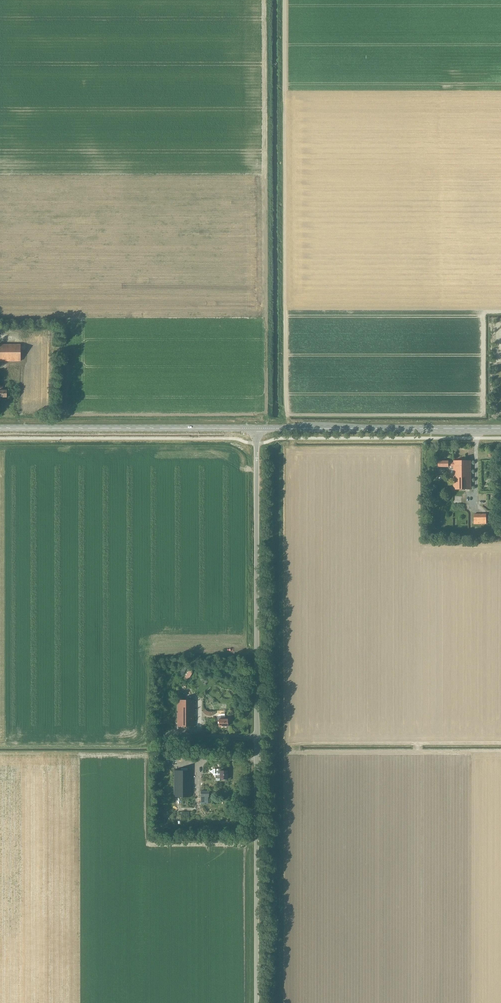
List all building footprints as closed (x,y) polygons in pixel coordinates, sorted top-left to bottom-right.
[(20,345),(0,345),(0,361),(20,361),(20,345)] [(454,489),(471,489),(471,461),(453,461),(453,462),(448,462),(448,461),(438,461),(438,467),(449,467),(453,467),(454,489)] [(474,524),(486,524),(486,514),(474,514),(474,524)] [(177,726),(194,726),(193,700),(177,700),(177,726)] [(210,714),(213,711),(208,705),(205,708),(210,714)] [(227,726),(227,719),(223,719),(223,715),(220,715),(220,719),(219,719),(219,726),(227,726)] [(191,797),(191,770),(174,770),(174,797),(191,797)] [(227,779),(227,771),(220,771),(220,775),(216,775),(215,778),(220,778),(220,779),(227,779)]
